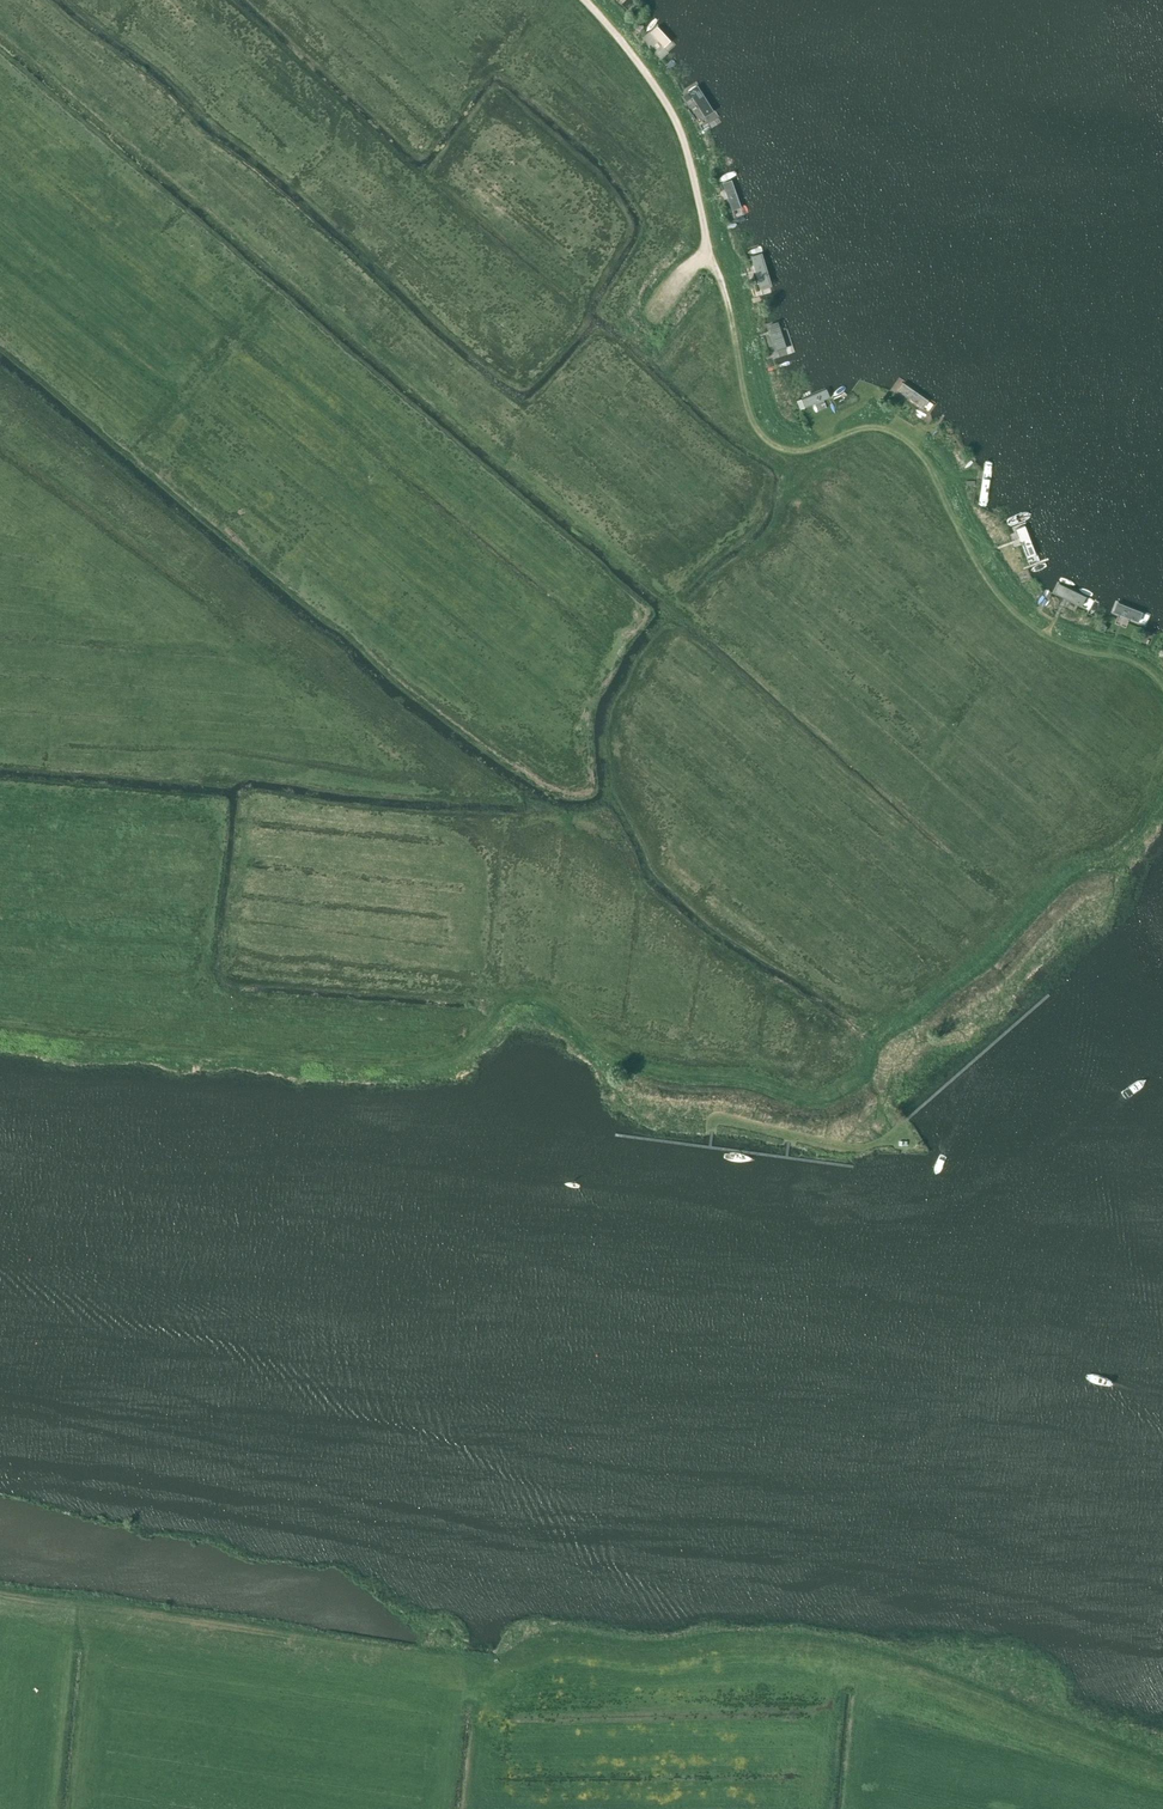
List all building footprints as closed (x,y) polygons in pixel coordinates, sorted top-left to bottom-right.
[(657,21),(640,36),(662,60),(679,45),(657,21)] [(699,81),(684,90),(707,132),(723,123),(699,81)] [(734,178),(716,183),(728,224),(746,219),(734,178)] [(762,252),(745,257),(756,293),(773,288),(762,252)] [(781,320),(761,326),(774,369),(794,363),(781,320)] [(901,379),(891,395),(927,419),(937,403),(901,379)] [(800,398),(805,412),(833,401),(828,387),(800,398)] [(992,471),(971,469),(966,515),(986,517),(992,471)] [(1025,523),(1006,531),(1023,570),(1042,562),(1025,523)] [(1056,580),(1047,599),(1088,618),(1097,598),(1056,580)] [(1115,599),(1108,618),(1143,631),(1150,613),(1115,599)]
